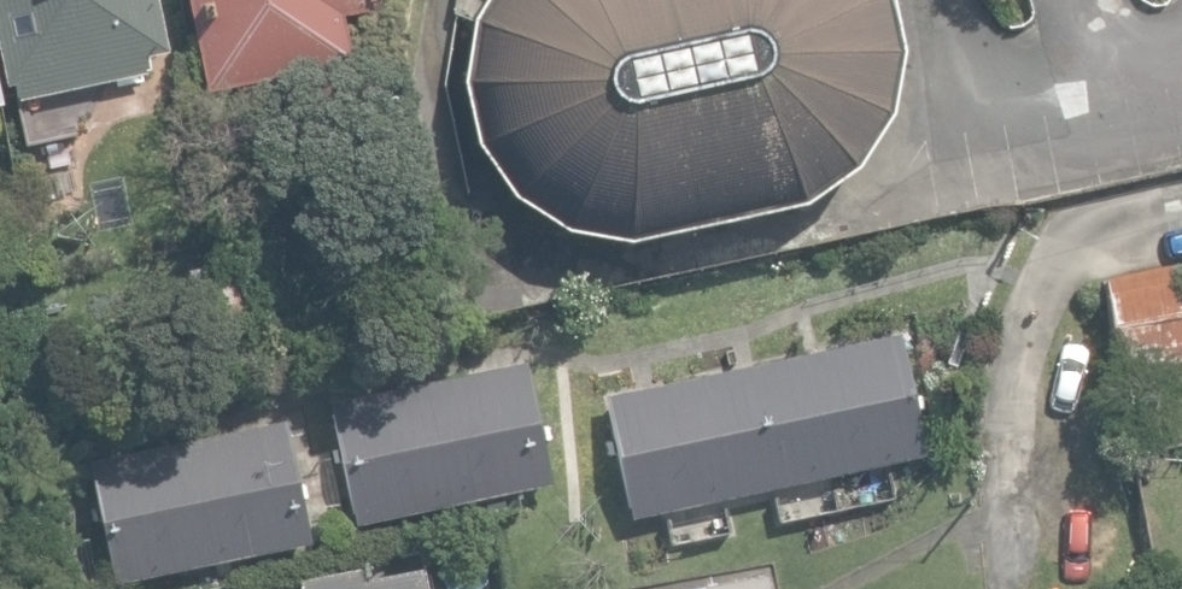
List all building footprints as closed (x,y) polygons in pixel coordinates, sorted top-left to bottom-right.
[(158,0),(0,0),(0,42),(9,85),(19,83),(22,100),(151,73),(147,57),(169,53),(158,0)] [(287,114),(351,100),(343,60),(352,58),(343,15),(374,9),(373,0),(190,0),(209,90),(279,75),(287,114)] [(628,238),(803,199),(854,165),(891,109),(902,47),(891,0),(488,0),(475,19),(464,85),(478,142),(513,193),(565,225),(628,238)] [(1123,391),(1181,381),(1181,311),(1179,311),(1171,262),(1104,273),(1104,277),(1123,391)] [(605,395),(632,517),(927,454),(901,332),(605,395)] [(330,400),(355,523),(551,483),(527,360),(330,400)] [(89,460),(115,582),(310,542),(285,419),(89,460)] [(1052,569),(1090,562),(1088,547),(1129,541),(1113,445),(1072,452),(1074,465),(1036,472),(1052,569)] [(423,569),(361,581),(358,568),(298,580),(300,588),(427,588),(423,569)] [(767,572),(675,588),(770,588),(767,572)]
